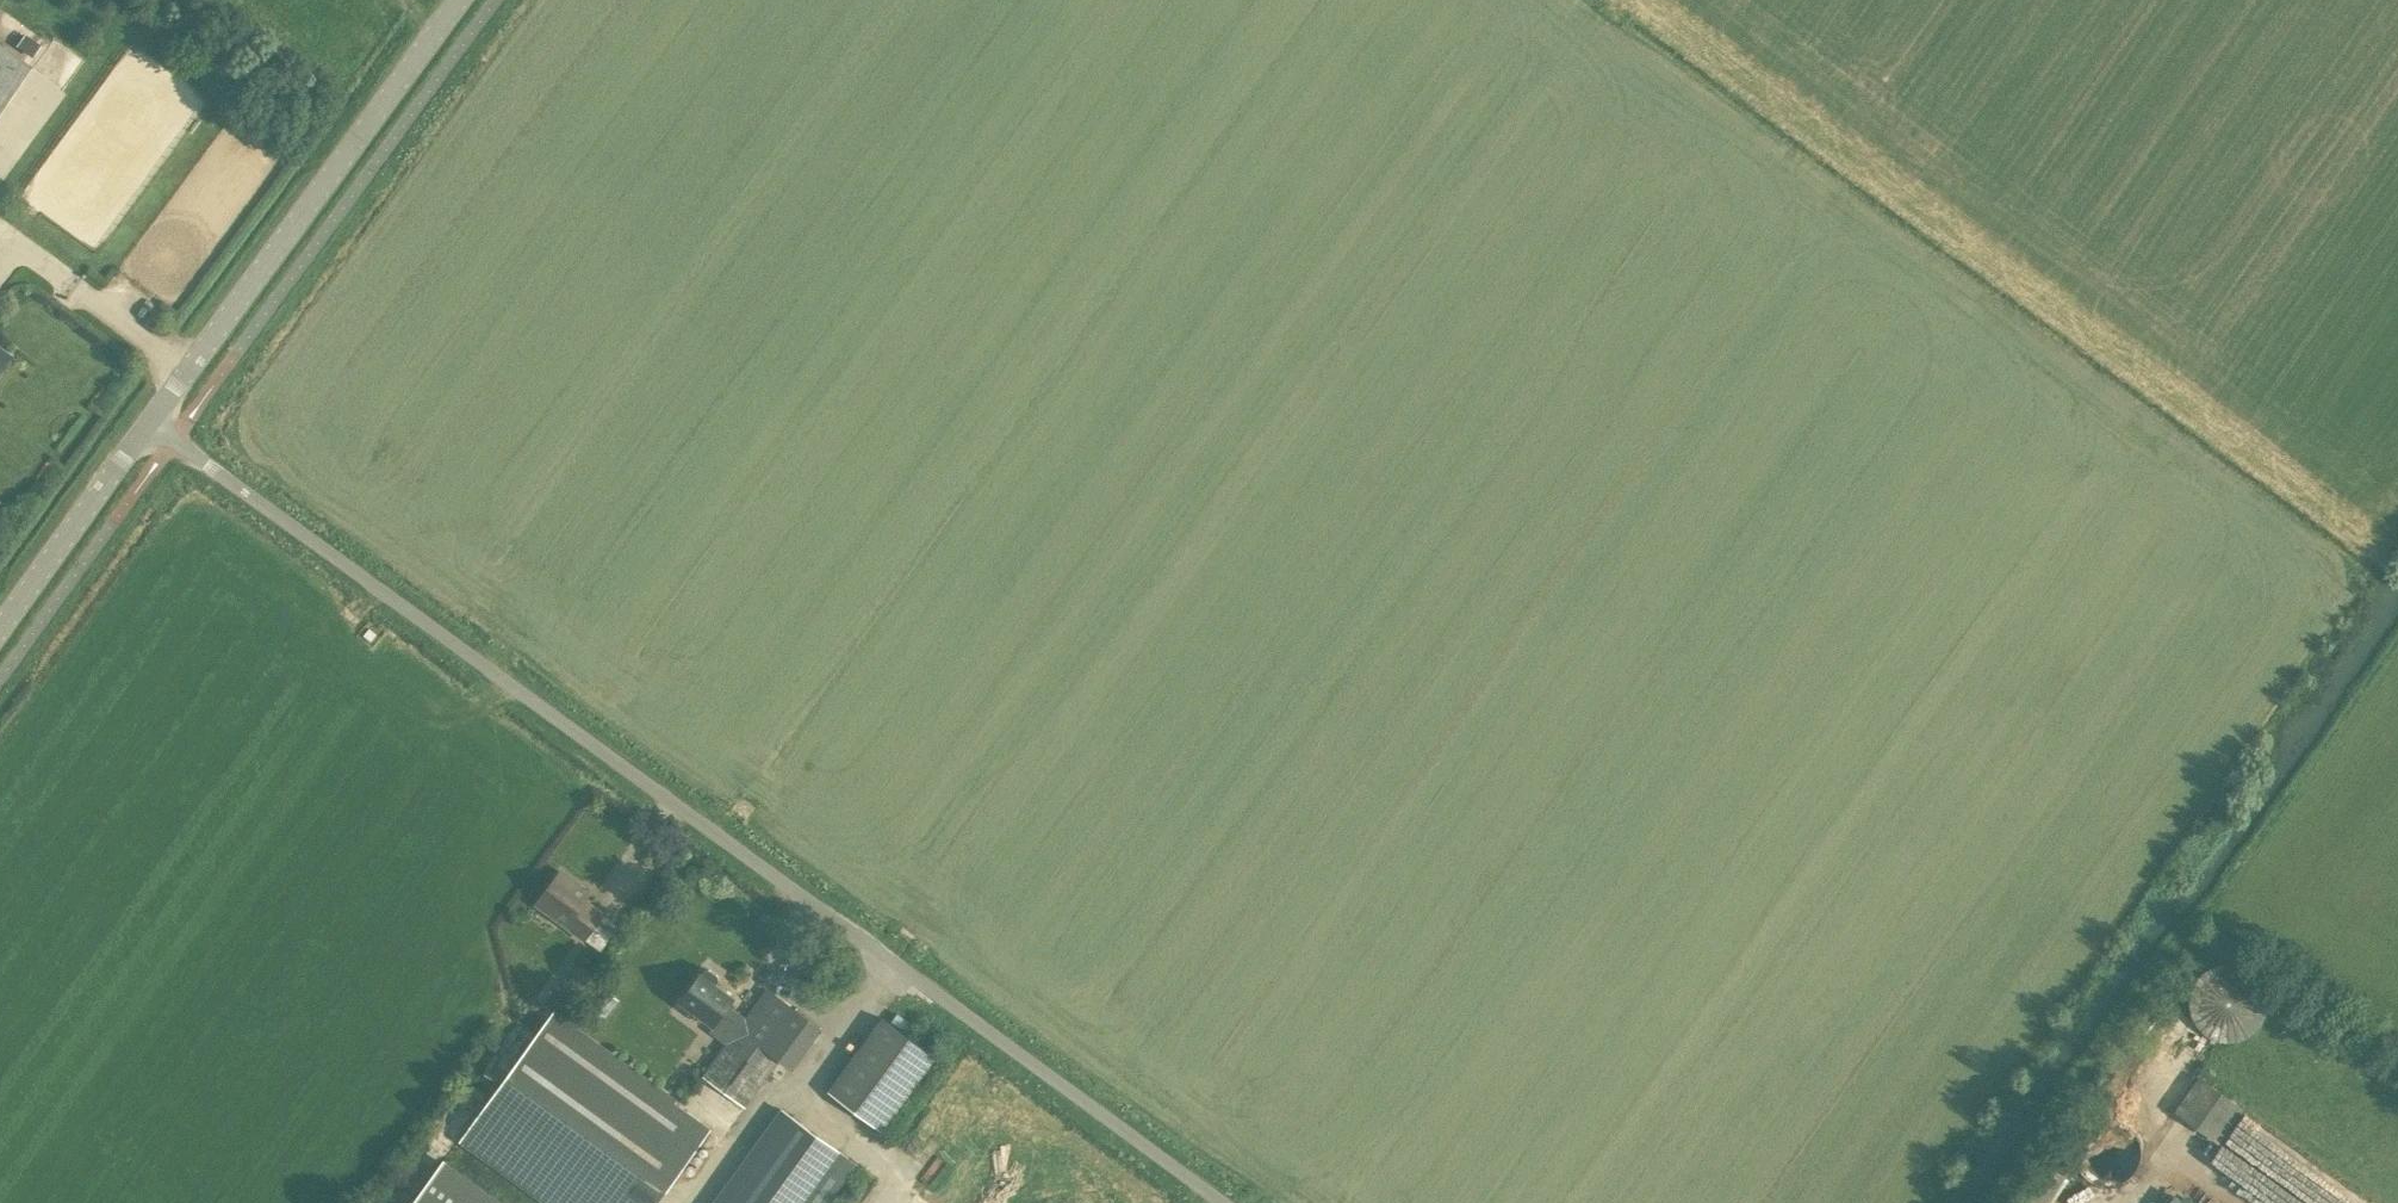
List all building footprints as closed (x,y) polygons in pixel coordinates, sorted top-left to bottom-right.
[(31,58),(40,44),(25,33),(15,46),(31,58)] [(28,65),(0,45),(0,103),(28,65)] [(591,891),(562,870),(538,902),(585,937),(604,913),(585,899),(591,891)] [(2188,1008),(2190,1017),(2195,1026),(2201,1033),(2209,1038),(2218,1041),(2227,1042),(2237,1041),(2246,1037),(2253,1031),(2259,1024),(2263,1015),(2265,1006),(2264,996),(2261,987),(2256,979),(2249,973),(2241,968),(2232,965),(2222,965),(2213,968),(2204,972),(2197,978),(2192,986),(2189,995),(2188,1005),(2188,1008)] [(833,966),(823,979),(839,990),(848,978),(833,966)] [(577,967),(563,986),(579,998),(593,979),(577,967)] [(701,973),(681,1000),(714,1025),(709,1032),(725,1044),(702,1076),(744,1107),(779,1060),(793,1070),(824,1028),(767,986),(745,1017),(728,1005),(734,998),(717,985),(720,981),(719,977),(709,969),(705,970),(702,974),(701,973)] [(605,1017),(620,999),(609,990),(594,1008),(605,1017)] [(454,1144),(550,1202),(650,1202),(707,1111),(539,1008),(454,1144)] [(935,1056),(883,1017),(829,1091),(882,1129),(935,1056)] [(2170,1108),(2216,1141),(2242,1105),(2195,1072),(2170,1108)] [(711,1202),(821,1202),(851,1156),(773,1106),(711,1202)] [(2222,1140),(2211,1156),(2271,1197),(2282,1182),(2293,1189),(2299,1180),(2305,1185),(2317,1167),(2238,1112),(2220,1138),(2222,1140)] [(506,1196),(516,1182),(464,1144),(458,1152),(481,1170),(483,1167),(498,1179),(493,1186),(506,1196)] [(421,1202),(504,1202),(445,1166),(421,1202)]
